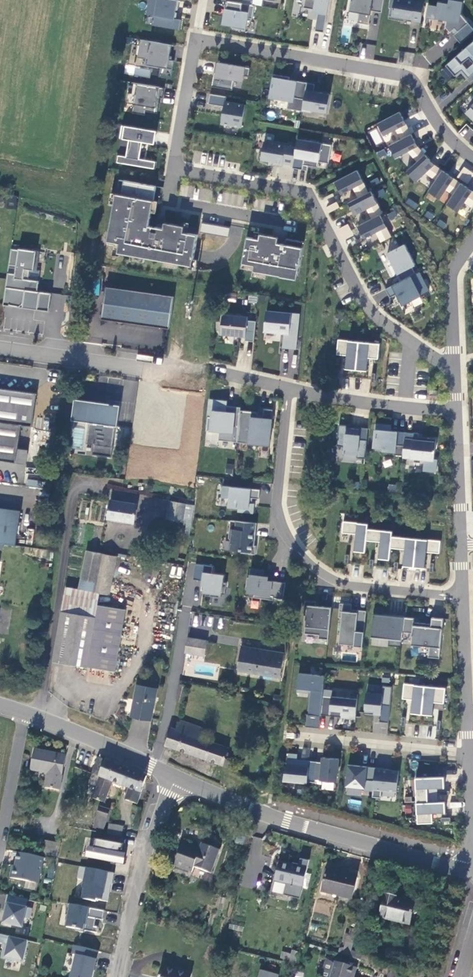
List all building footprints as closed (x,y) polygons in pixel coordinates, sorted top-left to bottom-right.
[(181,2),(171,0),(151,0),(148,16),(156,17),(155,26),(181,31),(182,21),(176,20),(177,11),(179,11),(181,2)] [(222,1),(229,2),(227,10),(226,10),(223,25),(233,27),(233,29),(246,31),(248,19),(253,20),(255,6),(253,6),(254,0),(222,0),(222,1)] [(304,8),(314,10),(314,13),(318,13),(316,32),(325,33),(330,0),(305,0),(304,8)] [(350,13),(359,14),(358,24),(369,26),(372,13),(382,14),(385,0),(352,0),(350,13)] [(397,0),(391,0),(389,9),(391,10),(389,20),(405,23),(405,20),(412,22),(412,23),(421,24),(425,3),(408,0),(406,0),(406,2),(397,0)] [(429,6),(427,19),(437,20),(437,19),(447,20),(446,27),(451,33),(456,29),(458,32),(454,36),(462,44),(472,34),(472,28),(461,14),(463,3),(446,0),(444,0),(443,4),(439,3),(439,7),(429,6)] [(173,46),(142,41),(139,59),(148,60),(147,66),(162,69),(161,78),(172,79),(175,62),(170,61),(173,46)] [(447,66),(456,77),(463,71),(469,79),(472,76),(472,43),(447,66)] [(374,58),(375,45),(366,44),(365,58),(374,58)] [(127,64),(125,73),(150,78),(152,68),(127,64)] [(251,69),(218,64),(217,74),(216,78),(214,77),(212,88),(233,91),(235,81),(243,83),(244,77),(249,78),(251,69)] [(290,78),(274,75),(270,99),(289,102),(288,109),(312,113),(312,111),(328,113),(331,95),(314,93),(316,85),(298,82),(297,85),(289,84),(290,78)] [(166,89),(133,84),(135,85),(133,95),(137,96),(135,105),(134,114),(146,116),(147,113),(159,115),(161,104),(158,103),(159,98),(164,99),(166,89)] [(135,105),(137,96),(133,95),(129,95),(128,104),(135,105)] [(227,98),(211,95),(209,105),(225,108),(222,125),(242,128),(246,106),(226,103),(227,98)] [(401,112),(378,124),(385,136),(397,130),(402,140),(390,146),(396,158),(409,152),(418,162),(408,172),(417,182),(427,173),(437,180),(429,191),(441,199),(447,190),(454,195),(448,204),(460,212),(466,203),(472,208),(472,207),(472,191),(435,165),(418,147),(401,112)] [(458,132),(468,141),(472,135),(472,131),(466,124),(458,132)] [(158,132),(127,127),(125,140),(130,141),(128,158),(125,158),(124,165),(155,170),(156,163),(141,160),(143,143),(156,145),(158,132)] [(333,146),(299,140),(297,148),(265,143),(262,161),(275,163),(274,166),(284,167),(284,165),(294,166),(293,169),(308,172),(309,167),(319,168),(320,162),(330,164),(333,146)] [(457,178),(468,184),(472,175),(472,172),(463,167),(457,178)] [(370,193),(358,171),(336,182),(342,195),(354,189),(359,198),(350,203),(356,216),(368,210),(373,219),(359,227),(365,239),(377,233),(382,242),(392,237),(381,215),(383,214),(372,192),(370,193)] [(149,226),(156,187),(121,180),(118,194),(113,193),(104,242),(116,244),(114,253),(192,267),(198,235),(181,232),(182,227),(161,224),(160,228),(149,226)] [(200,231),(227,236),(229,228),(201,222),(200,231)] [(348,224),(342,227),(346,236),(352,234),(348,224)] [(297,283),(304,241),(285,238),(284,245),(275,243),(276,238),(257,235),(256,239),(244,237),(239,268),(251,270),(250,276),(297,283)] [(417,265),(406,245),(389,254),(393,261),(391,262),(392,262),(393,261),(395,266),(394,266),(398,274),(399,274),(403,280),(401,281),(402,282),(387,289),(392,298),(399,294),(405,305),(405,304),(421,296),(422,297),(422,296),(430,291),(420,272),(417,274),(413,266),(417,265)] [(22,249),(15,248),(7,304),(52,310),(55,292),(41,290),(42,280),(32,278),(34,268),(38,269),(40,250),(22,247),(22,249)] [(172,296),(103,287),(99,319),(167,328),(172,296)] [(301,314),(268,311),(266,331),(287,333),(285,348),(298,349),(301,314)] [(249,317),(224,314),(222,334),(247,336),(246,340),(256,341),(258,321),(249,320),(249,317)] [(381,344),(340,340),(339,355),(349,356),(348,368),(347,368),(347,369),(369,371),(369,370),(368,370),(369,357),(380,359),(381,344)] [(27,426),(38,427),(42,394),(0,388),(0,422),(27,426)] [(225,401),(211,399),(210,410),(218,411),(217,417),(210,417),(209,417),(208,431),(221,432),(220,440),(271,446),(275,409),(265,408),(264,415),(260,415),(260,412),(242,410),(242,407),(228,406),(227,412),(224,411),(225,401)] [(73,400),(70,421),(88,423),(85,443),(92,444),(91,455),(110,458),(114,427),(116,427),(119,402),(106,400),(106,404),(73,400)] [(22,464),(24,450),(27,426),(0,422),(0,461),(22,464)] [(396,455),(405,456),(407,432),(392,431),(393,425),(378,424),(376,448),(385,449),(385,451),(396,452),(396,455)] [(348,426),(341,425),(339,446),(346,447),(345,454),(359,455),(359,458),(367,459),(369,440),(361,439),(362,429),(348,428),(348,426)] [(369,440),(370,429),(362,428),(362,429),(361,439),(369,440)] [(420,434),(407,432),(405,456),(405,457),(427,459),(426,470),(438,471),(439,460),(436,460),(438,439),(429,438),(429,441),(420,440),(420,437),(420,434)] [(34,452),(24,450),(22,464),(32,465),(34,452)] [(26,479),(26,485),(42,487),(43,481),(26,479)] [(262,490),(224,486),(223,498),(231,498),(230,507),(240,508),(240,512),(255,513),(256,504),(251,504),(252,498),(261,499),(262,490)] [(132,522),(134,513),(136,504),(111,500),(108,518),(132,522)] [(165,518),(183,522),(184,514),(192,515),(194,505),(168,500),(165,518)] [(26,522),(27,512),(0,508),(0,518),(26,522)] [(22,546),(26,522),(0,518),(0,543),(22,546)] [(258,523),(232,521),(230,538),(233,541),(232,550),(243,551),(243,553),(257,554),(258,546),(256,546),(254,546),(254,540),(257,540),(258,523)] [(370,524),(345,522),(344,533),(359,534),(357,550),(356,550),(356,551),(367,552),(368,540),(369,529),(370,524)] [(394,531),(369,529),(368,540),(383,542),(382,558),(381,558),(392,560),(393,548),(394,536),(394,531)] [(419,539),(394,536),(393,548),(407,549),(406,565),(405,565),(405,566),(416,567),(419,539)] [(442,541),(419,539),(416,567),(427,568),(427,567),(426,567),(428,552),(441,553),(442,541)] [(78,588),(100,592),(109,594),(116,556),(86,550),(78,588)] [(213,566),(196,564),(194,579),(202,580),(202,584),(204,584),(203,591),(206,591),(211,592),(210,596),(220,597),(220,593),(226,594),(227,582),(223,582),(224,575),(212,573),(213,566)] [(181,578),(182,567),(171,566),(170,577),(181,578)] [(264,569),(251,568),(250,577),(247,576),(246,588),(248,588),(248,592),(254,593),(254,597),(273,599),(274,597),(283,598),(285,582),(267,580),(268,576),(263,575),(264,569)] [(95,620),(122,625),(125,610),(98,605),(100,592),(78,588),(63,586),(60,611),(96,617),(95,620)] [(333,608),(318,606),(318,602),(307,601),(305,616),(308,616),(306,634),(321,635),(320,639),(330,640),(333,608)] [(341,644),(345,644),(356,645),(356,646),(364,647),(368,611),(359,610),(359,613),(353,612),(353,610),(354,605),(342,603),(340,617),(344,618),(342,633),(341,644)] [(390,646),(403,647),(404,632),(406,618),(406,617),(385,615),(386,609),(376,608),(373,637),(391,639),(390,646)] [(60,611),(53,660),(113,672),(122,625),(95,620),(96,617),(60,611)] [(416,618),(406,618),(404,632),(414,633),(413,645),(431,646),(430,657),(441,659),(445,619),(434,618),(433,624),(416,623),(416,618)] [(207,640),(187,637),(184,653),(204,656),(207,640)] [(285,653),(241,646),(237,670),(280,677),(285,653)] [(322,716),(326,676),(300,674),(299,688),(315,690),(313,715),(322,716)] [(178,684),(175,700),(182,701),(183,695),(185,685),(178,684)] [(448,688),(406,684),(404,699),(415,700),(414,713),(413,713),(435,715),(434,715),(435,702),(446,703),(448,688)] [(149,719),(155,688),(137,685),(131,715),(149,719)] [(391,718),(394,687),(385,686),(384,694),(368,693),(366,715),(375,716),(376,714),(382,714),(382,722),(390,723),(391,718)] [(193,689),(192,697),(199,699),(201,691),(193,689)] [(357,719),(359,699),(334,697),(334,690),(325,689),(323,715),(343,717),(343,718),(357,719)] [(272,703),(281,704),(282,694),(274,693),(272,700),(272,703)] [(225,757),(228,747),(200,737),(204,728),(179,720),(176,729),(171,727),(165,745),(228,767),(231,759),(225,757)] [(60,789),(66,755),(34,748),(30,769),(48,773),(45,786),(60,789)] [(300,758),(308,759),(309,749),(301,748),(300,758)] [(290,754),(285,780),(309,783),(309,782),(311,761),(299,760),(299,755),(290,754)] [(128,767),(98,756),(93,769),(101,772),(100,776),(101,776),(97,786),(93,797),(104,802),(112,781),(122,785),(128,767)] [(309,782),(317,783),(317,780),(338,782),(340,759),(324,758),(324,763),(324,765),(319,764),(319,762),(311,761),(309,782)] [(377,768),(350,765),(348,787),(366,788),(366,790),(375,791),(377,768)] [(128,767),(122,785),(129,788),(125,800),(137,805),(146,777),(146,775),(128,767)] [(384,790),(398,792),(401,771),(386,770),(386,769),(377,768),(375,791),(374,797),(383,798),(384,790)] [(101,776),(100,776),(93,773),(90,783),(97,786),(101,776)] [(446,788),(446,777),(418,778),(419,824),(434,823),(434,813),(447,812),(447,813),(447,802),(430,802),(429,788),(446,787),(446,788)] [(110,810),(100,807),(93,827),(103,830),(110,810)] [(110,823),(108,832),(121,835),(123,826),(110,823)] [(124,844),(96,838),(94,847),(92,858),(125,864),(127,853),(119,852),(120,849),(123,850),(124,844)] [(42,854),(56,856),(59,843),(44,840),(42,854)] [(211,872),(219,849),(202,843),(200,849),(183,844),(175,865),(192,871),(194,866),(211,872)] [(43,857),(18,851),(15,866),(12,865),(10,877),(38,882),(43,857)] [(292,865),(279,862),(274,882),(286,884),(283,896),(299,900),(309,862),(300,860),(298,867),(297,866),(297,867),(292,866),(292,865)] [(115,872),(80,866),(78,878),(85,879),(84,887),(85,887),(83,898),(96,901),(96,899),(108,901),(110,891),(108,890),(109,883),(112,883),(115,872)] [(357,876),(328,869),(322,892),(351,899),(357,876)] [(380,917),(410,924),(415,903),(397,898),(397,896),(385,893),(380,917)] [(27,899),(8,894),(4,910),(6,910),(3,922),(22,927),(24,918),(29,919),(32,908),(25,906),(27,899)] [(105,910),(67,903),(65,914),(68,915),(66,927),(76,928),(76,931),(84,932),(85,930),(97,933),(98,927),(94,926),(96,918),(103,920),(105,910)] [(0,934),(0,943),(2,943),(5,944),(4,948),(1,958),(23,963),(28,940),(0,934)] [(352,951),(355,937),(347,935),(342,954),(351,956),(352,951)] [(74,946),(72,954),(76,955),(71,976),(92,976),(98,951),(74,946)] [(358,952),(352,951),(351,956),(361,960),(364,951),(359,949),(358,952)] [(359,968),(328,960),(324,976),(356,976),(359,968)] [(192,973),(163,966),(160,976),(191,976),(192,973)]
